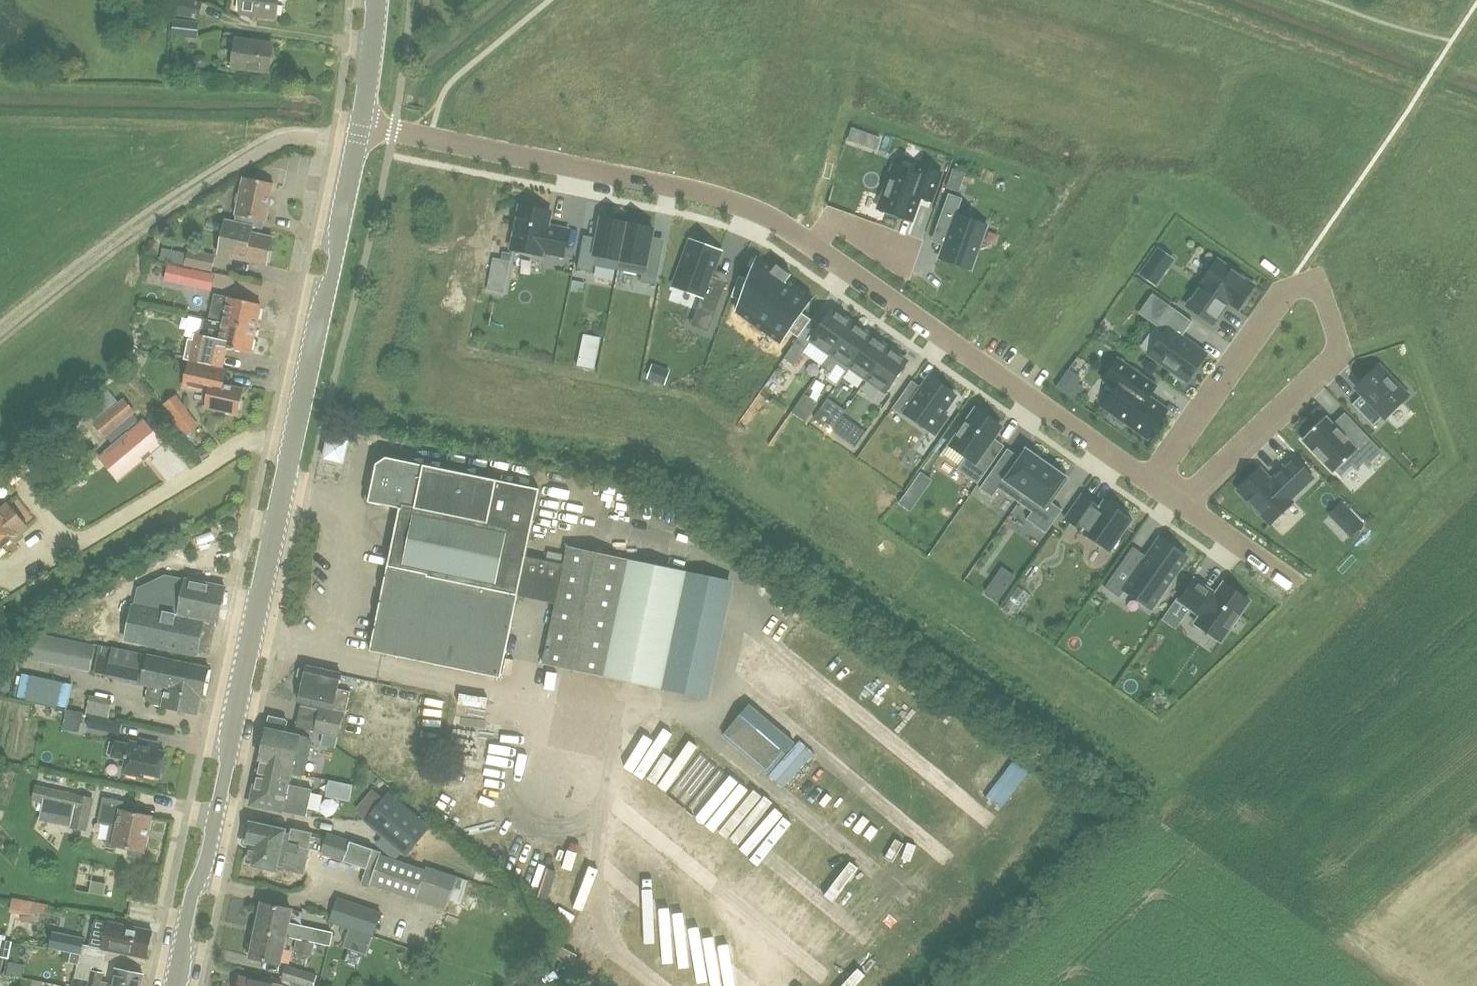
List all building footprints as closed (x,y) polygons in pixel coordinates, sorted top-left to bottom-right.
[(199,20),(203,2),(195,0),(176,0),(173,14),(199,20)] [(279,0),(243,0),(241,15),(276,20),(279,0)] [(198,42),(199,22),(171,19),(170,37),(198,42)] [(269,73),(274,45),(238,39),(234,67),(269,73)] [(208,63),(206,58),(202,56),(197,58),(195,63),(197,67),(202,69),(206,68),(208,63)] [(876,148),(880,137),(853,128),(849,139),(876,148)] [(894,164),(878,209),(911,221),(920,197),(931,201),(941,173),(918,164),(916,172),(894,164)] [(235,223),(240,224),(253,227),(262,229),(264,221),(266,221),(269,205),(274,203),(274,202),(271,199),(274,184),(244,178),(241,191),(237,193),(235,201),(238,205),(236,215),(237,215),(235,223)] [(950,178),(946,187),(959,191),(962,182),(950,178)] [(948,193),(936,226),(949,231),(944,246),(939,258),(971,269),(987,225),(956,214),(962,198),(948,193)] [(548,225),(550,211),(520,205),(511,249),(541,255),(542,252),(563,256),(568,229),(548,225)] [(618,270),(627,223),(621,221),(622,218),(608,215),(607,219),(601,217),(596,244),(582,241),(577,268),(592,271),(593,265),(618,270)] [(633,224),(627,223),(618,270),(641,274),(640,282),(655,285),(660,257),(647,254),(652,228),(646,226),(647,222),(634,220),(633,224)] [(267,261),(270,262),(272,251),(269,251),(272,237),(252,233),(253,227),(240,224),(235,223),(226,221),(223,235),(237,237),(233,258),(266,265),(267,261)] [(720,251),(690,240),(673,286),(701,296),(696,309),(713,316),(726,280),(711,275),(720,251)] [(211,271),(215,256),(190,249),(186,263),(186,264),(211,271)] [(1174,257),(1161,249),(1142,275),(1155,284),(1174,257)] [(739,275),(731,297),(742,301),(738,312),(780,342),(788,330),(798,337),(811,318),(801,311),(811,296),(787,279),(791,274),(776,264),(773,269),(757,258),(750,279),(739,275)] [(1195,294),(1186,306),(1212,324),(1224,307),(1223,306),(1226,301),(1238,309),(1254,286),(1217,259),(1200,283),(1210,290),(1203,299),(1195,294)] [(189,293),(204,297),(209,275),(182,269),(179,284),(190,286),(189,293)] [(214,294),(209,319),(256,331),(262,304),(229,297),(220,295),(214,294)] [(1164,331),(1149,354),(1173,371),(1171,374),(1182,381),(1184,379),(1187,381),(1207,354),(1182,336),(1192,321),(1168,305),(1157,321),(1167,328),(1164,331)] [(833,309),(811,340),(831,354),(853,323),(833,309)] [(252,354),(256,331),(209,319),(205,318),(201,336),(197,335),(191,361),(227,370),(232,350),(252,354)] [(831,354),(821,367),(830,373),(836,364),(847,371),(850,367),(849,367),(871,335),(853,323),(831,354)] [(871,335),(849,367),(850,367),(867,379),(888,348),(871,335)] [(798,338),(784,358),(794,365),(808,345),(798,338)] [(888,348),(867,379),(885,392),(907,361),(888,348)] [(577,365),(594,368),(596,357),(579,353),(577,365)] [(1114,389),(1102,406),(1110,412),(1107,416),(1122,427),(1125,422),(1147,438),(1167,409),(1148,396),(1156,385),(1118,358),(1102,380),(1114,389)] [(174,372),(183,373),(186,362),(184,361),(177,360),(174,372)] [(206,404),(239,412),(245,387),(213,379),(216,369),(191,363),(185,387),(209,393),(206,404)] [(670,370),(653,363),(647,377),(664,384),(670,370)] [(1362,394),(1352,404),(1373,426),(1383,416),(1384,418),(1402,401),(1399,398),(1406,392),(1379,364),(1370,373),(1370,374),(1362,381),(1366,385),(1359,392),(1362,394)] [(907,387),(895,404),(905,411),(904,413),(930,431),(931,430),(935,433),(947,416),(942,413),(955,395),(930,377),(917,394),(907,387)] [(124,397),(93,423),(106,439),(112,448),(142,423),(136,416),(138,414),(124,397)] [(199,427),(184,405),(170,415),(185,436),(199,427)] [(820,407),(813,417),(823,425),(831,415),(820,407)] [(958,426),(949,439),(952,441),(950,445),(966,456),(957,469),(978,483),(996,457),(985,449),(993,437),(1001,427),(975,409),(961,428),(958,426)] [(1345,438),(1324,417),(1302,439),(1336,474),(1338,472),(1343,478),(1350,470),(1350,460),(1359,453),(1371,464),(1385,451),(1361,424),(1345,438)] [(854,426),(845,439),(855,447),(864,434),(854,426)] [(346,438),(329,434),(324,457),(341,461),(346,438)] [(998,462),(979,488),(992,497),(998,488),(1018,502),(1046,463),(1025,448),(1009,470),(998,462)] [(417,490),(488,497),(492,460),(421,453),(417,490)] [(1259,469),(1238,489),(1271,523),(1291,503),(1289,500),(1312,477),(1293,458),(1270,481),(1259,469)] [(1046,463),(1018,502),(1031,511),(1026,519),(1046,533),(1062,510),(1050,502),(1067,478),(1046,463)] [(372,486),(369,501),(398,505),(400,490),(372,486)] [(1083,494),(1065,519),(1083,532),(1082,533),(1109,551),(1132,518),(1129,516),(1128,513),(1124,510),(1120,510),(1105,500),(1101,506),(1083,494)] [(27,526),(8,503),(0,510),(0,549),(27,526)] [(1341,503),(1330,513),(1350,534),(1361,524),(1341,503)] [(1129,551),(1107,582),(1123,593),(1132,580),(1158,598),(1186,559),(1186,558),(1187,557),(1160,538),(1144,561),(1129,551)] [(126,636),(125,640),(196,655),(197,652),(212,656),(225,587),(186,578),(188,569),(168,565),(168,567),(166,575),(164,575),(137,587),(133,605),(132,605),(130,614),(126,636)] [(688,565),(669,692),(715,699),(734,572),(688,565)] [(1002,566),(985,590),(999,600),(1016,575),(1002,566)] [(1190,582),(1175,604),(1197,618),(1191,626),(1217,644),(1245,603),(1219,586),(1212,597),(1190,582)] [(51,636),(40,633),(36,653),(47,655),(51,636)] [(84,644),(80,664),(92,666),(96,647),(84,644)] [(107,676),(107,677),(149,685),(147,700),(153,704),(198,713),(202,695),(204,696),(210,667),(113,648),(113,649),(100,646),(95,674),(107,676)] [(22,680),(22,692),(35,692),(35,700),(64,701),(64,708),(80,708),(80,681),(22,680)] [(790,684),(781,700),(799,710),(808,694),(790,684)] [(924,720),(906,701),(874,730),(893,750),(924,720)] [(344,714),(320,708),(315,731),(339,736),(344,714)] [(90,714),(87,726),(120,733),(123,720),(90,714)] [(292,768),(305,771),(311,742),(306,736),(300,735),(301,734),(286,730),(289,718),(271,714),(260,760),(292,768)] [(680,745),(701,761),(711,748),(691,731),(680,745)] [(882,761),(863,741),(832,771),(850,790),(882,761)] [(164,760),(165,755),(152,752),(153,745),(140,742),(139,746),(130,744),(130,746),(116,743),(114,756),(127,759),(124,773),(140,776),(141,773),(160,777),(161,772),(164,773),(167,761),(164,760)] [(288,783),(291,772),(292,768),(260,760),(248,805),(307,815),(312,789),(288,783)] [(74,810),(70,827),(87,831),(93,805),(94,798),(77,794),(46,788),(35,785),(31,800),(74,810)] [(375,791),(359,810),(368,818),(366,821),(406,855),(430,827),(389,793),(384,799),(375,791)] [(144,852),(152,817),(122,811),(124,803),(105,799),(100,822),(110,824),(105,846),(115,848),(115,846),(129,849),(128,855),(140,858),(142,852),(144,852)] [(817,821),(799,801),(767,831),(786,850),(817,821)] [(327,840),(312,837),(313,832),(290,828),(290,829),(250,820),(250,822),(246,821),(243,836),(247,836),(245,844),(251,845),(248,860),(283,868),(284,866),(304,870),(309,848),(322,851),(322,853),(365,869),(361,883),(362,885),(367,887),(369,886),(370,883),(447,908),(458,876),(428,866),(427,870),(382,855),(380,855),(381,852),(329,833),(327,840)] [(853,860),(835,840),(804,870),(822,889),(853,860)] [(373,934),(374,935),(382,911),(338,898),(331,921),(352,928),(348,939),(369,945),(373,934)] [(33,909),(46,912),(48,904),(34,901),(33,909)] [(299,927),(289,925),(293,910),(263,903),(262,907),(258,906),(255,916),(260,917),(257,931),(286,937),(296,940),(314,943),(316,930),(299,927)] [(104,948),(103,949),(106,950),(147,959),(153,931),(109,922),(104,948)] [(52,931),(49,947),(72,951),(72,955),(104,961),(106,950),(103,949),(104,948),(83,944),(84,938),(52,931)] [(280,964),(286,937),(257,931),(254,942),(249,941),(247,952),(252,953),(251,957),(280,964)] [(12,941),(5,939),(6,936),(0,934),(0,956),(9,958),(12,941)] [(311,956),(314,943),(296,940),(293,952),(311,956)] [(559,945),(553,956),(571,965),(576,955),(559,945)] [(104,961),(72,955),(70,962),(102,969),(104,961)] [(287,964),(281,980),(299,985),(316,985),(319,974),(287,964)] [(144,975),(116,969),(113,984),(102,982),(104,973),(103,973),(92,970),(90,980),(74,976),(72,985),(141,985),(144,975)] [(238,985),(283,985),(241,976),(238,985)]
